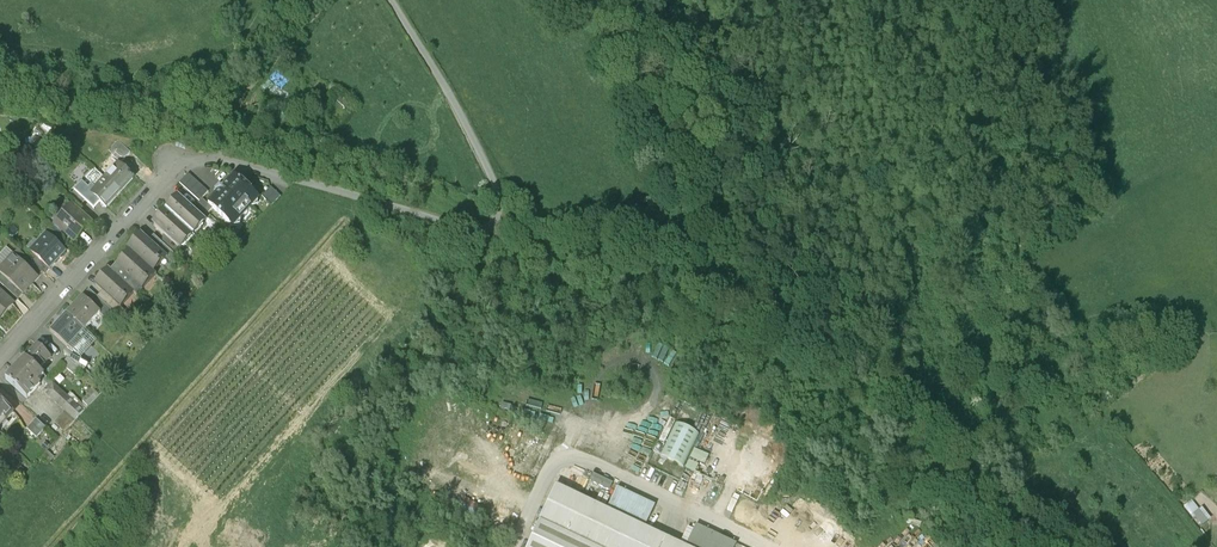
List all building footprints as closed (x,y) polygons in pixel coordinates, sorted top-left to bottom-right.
[(42,144),(35,138),(29,146),(36,151),(42,144)] [(109,151),(121,162),(130,152),(118,141),(109,151)] [(105,179),(120,193),(134,178),(119,164),(105,179)] [(106,208),(120,193),(105,179),(104,179),(95,171),(86,180),(92,185),(89,188),(82,182),(74,191),(85,201),(94,209),(100,202),(106,208)] [(188,173),(179,183),(199,201),(202,199),(208,192),(188,173)] [(219,193),(208,204),(213,208),(230,224),(237,216),(240,219),(252,206),(249,203),(256,195),(234,176),(224,187),(219,183),(214,188),(219,193)] [(271,187),(262,197),(271,206),(281,197),(271,187)] [(80,206),(85,201),(74,191),(70,196),(80,206)] [(167,211),(191,234),(198,227),(198,228),(201,227),(203,225),(203,223),(202,222),(204,221),(204,220),(194,210),(180,197),(167,211)] [(199,205),(208,213),(213,208),(208,204),(202,199),(199,201),(197,204),(199,205)] [(199,205),(194,210),(204,220),(204,221),(205,221),(210,216),(208,213),(199,205)] [(55,224),(74,242),(91,224),(72,206),(55,224)] [(154,225),(168,238),(178,248),(179,247),(180,246),(181,247),(183,247),(186,244),(186,241),(185,241),(191,234),(167,211),(154,225)] [(36,257),(50,269),(65,253),(46,235),(38,244),(40,245),(32,253),(36,257)] [(132,253),(153,273),(167,258),(165,256),(165,255),(149,240),(143,235),(129,250),(132,253)] [(167,258),(174,265),(180,259),(175,254),(163,244),(154,235),(149,240),(165,255),(165,256),(167,258)] [(163,244),(175,254),(180,249),(179,247),(178,248),(168,238),(163,244)] [(38,278),(25,266),(7,249),(0,256),(0,274),(2,276),(22,295),(38,278)] [(135,293),(137,296),(156,276),(153,273),(132,253),(118,268),(120,270),(116,276),(135,293)] [(45,274),(50,269),(36,257),(31,262),(43,273),(45,274)] [(38,278),(43,273),(31,262),(30,260),(25,266),(38,278)] [(119,306),(122,308),(135,293),(116,276),(110,271),(97,286),(102,292),(118,306),(119,306)] [(18,300),(22,295),(2,276),(0,278),(0,283),(18,300)] [(13,305),(18,300),(0,283),(0,293),(13,305)] [(91,291),(84,298),(101,313),(100,314),(110,323),(117,315),(97,297),(91,291)] [(117,315),(123,321),(129,315),(122,308),(119,306),(118,306),(102,292),(97,297),(117,315)] [(13,305),(0,293),(0,320),(13,305)] [(83,297),(67,314),(85,331),(100,314),(101,313),(84,298),(83,297)] [(66,314),(50,332),(68,348),(64,353),(68,358),(82,370),(84,372),(89,366),(88,365),(80,358),(81,357),(80,356),(90,345),(80,336),(85,331),(67,314),(66,314)] [(26,359),(39,371),(51,358),(38,346),(26,359)] [(68,358),(62,365),(76,377),(82,370),(68,358)] [(26,359),(6,380),(27,400),(40,385),(37,383),(42,378),(44,376),(39,371),(26,359)] [(55,424),(65,433),(83,412),(44,376),(42,378),(43,380),(49,386),(45,392),(46,394),(66,412),(55,424)] [(14,413),(0,401),(0,428),(14,413)] [(36,420),(27,429),(37,438),(46,428),(36,420)] [(700,434),(676,423),(660,456),(684,467),(700,434)] [(527,546),(677,546),(643,531),(606,513),(554,489),(527,546)] [(615,493),(606,513),(643,531),(653,511),(615,493)] [(1192,501),(1184,507),(1199,526),(1211,519),(1203,509),(1200,511),(1192,501)] [(730,546),(692,527),(683,546),(730,546)]
